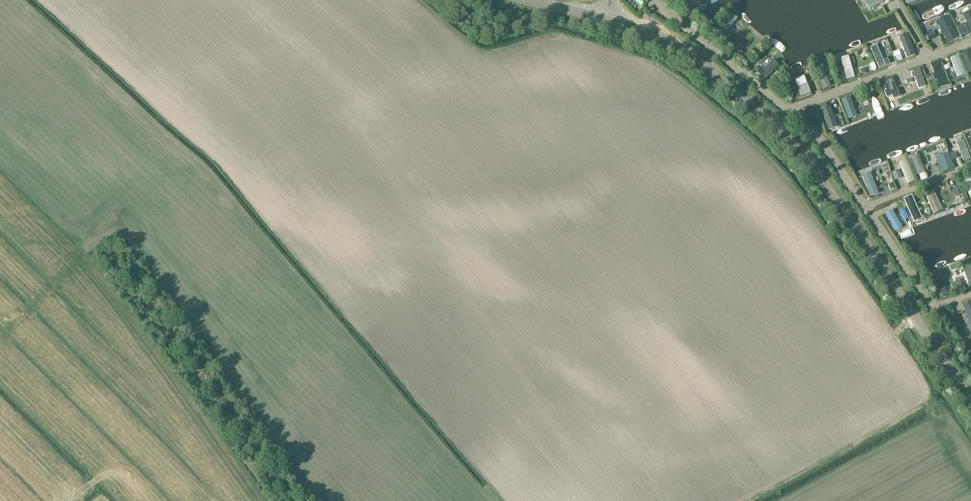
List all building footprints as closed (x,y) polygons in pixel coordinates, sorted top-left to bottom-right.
[(700,0),(687,0),(696,8),(702,2),(700,0)] [(887,0),(865,0),(867,2),(864,4),(868,11),(887,0)] [(970,11),(961,15),(970,35),(970,14),(970,11)] [(721,39),(737,20),(731,14),(714,33),(721,39)] [(958,38),(948,17),(936,22),(947,44),(958,38)] [(969,34),(964,24),(956,28),(961,38),(969,34)] [(936,38),(933,32),(926,36),(929,42),(936,38)] [(906,33),(898,36),(906,58),(915,55),(906,33)] [(876,46),(869,49),(878,70),(889,65),(887,59),(882,61),(876,46)] [(902,60),(898,51),(892,53),(894,58),(895,58),(896,62),(902,60)] [(968,51),(960,55),(968,75),(970,73),(970,58),(968,51)] [(848,55),(840,58),(846,79),(854,77),(848,55)] [(957,56),(950,59),(957,78),(965,75),(957,56)] [(763,81),(778,67),(772,61),(771,62),(766,57),(759,64),(764,69),(758,76),(763,81)] [(939,63),(930,66),(939,89),(948,86),(939,63)] [(785,67),(781,64),(776,69),(779,73),(785,67)] [(830,86),(820,64),(813,67),(822,90),(830,86)] [(925,87),(919,69),(910,73),(912,79),(914,79),(918,90),(925,87)] [(793,77),(786,80),(793,101),(811,95),(807,84),(806,85),(803,77),(794,80),(793,77)] [(896,90),(892,79),(885,82),(889,90),(883,92),(886,99),(891,97),(893,100),(900,97),(897,90),(896,90)] [(856,116),(849,96),(841,99),(848,119),(856,116)] [(837,128),(829,106),(820,110),(828,131),(837,128)] [(964,137),(956,140),(963,160),(965,159),(965,161),(970,159),(970,158),(964,137)] [(925,172),(918,152),(909,155),(917,176),(919,175),(921,181),(927,179),(925,172)] [(953,167),(948,152),(935,157),(941,172),(953,167)] [(958,158),(956,152),(950,154),(952,160),(958,158)] [(915,181),(906,160),(899,162),(908,184),(915,181)] [(902,177),(899,169),(892,172),(895,180),(902,177)] [(862,176),(870,197),(879,194),(871,172),(862,176)] [(963,178),(970,198),(970,178),(970,179),(969,176),(963,178)] [(962,195),(959,187),(951,191),(954,198),(962,195)] [(942,211),(933,189),(924,193),(934,215),(942,211)] [(923,219),(912,195),(903,199),(914,223),(923,219)] [(908,217),(904,209),(900,211),(904,219),(908,217)] [(902,228),(892,210),(885,214),(895,232),(902,228)] [(969,264),(961,267),(969,288),(970,288),(970,270),(969,264)] [(949,295),(945,287),(935,291),(938,299),(949,295)] [(962,304),(970,328),(970,301),(962,304)] [(955,317),(953,310),(947,311),(949,319),(955,317)]
